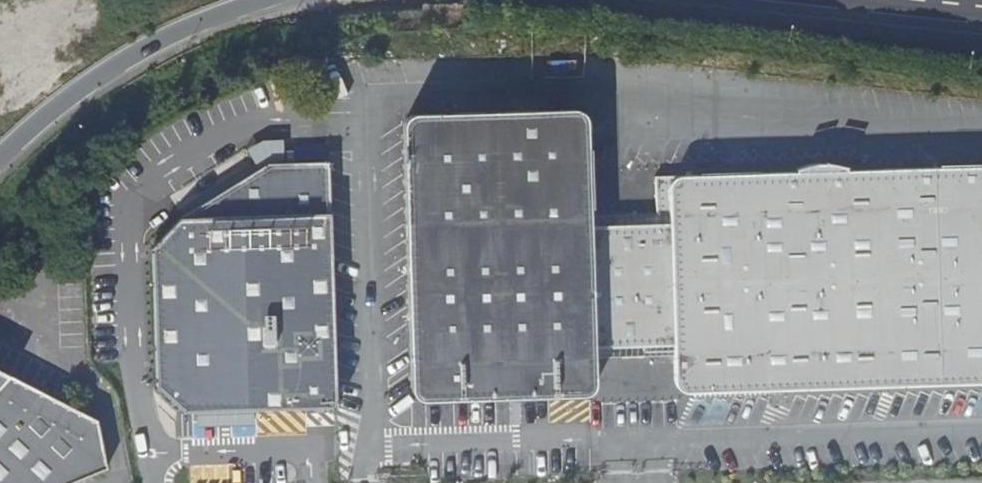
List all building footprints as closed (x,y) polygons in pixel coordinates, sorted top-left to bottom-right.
[(584,364),(581,234),(579,138),(578,131),(568,126),(402,130),(396,138),(402,397),(406,405),(410,408),(579,400),(584,395),(584,364)] [(326,411),(322,165),(256,168),(172,219),(144,247),(147,385),(175,412),(326,411)] [(657,232),(663,363),(664,388),(671,394),(693,393),(981,379),(981,178),(663,195),(657,200),(657,232)] [(607,233),(581,234),(584,364),(611,363),(611,383),(637,382),(636,363),(663,363),(657,232),(633,232),(633,214),(607,214),(607,233)] [(0,369),(0,482),(63,482),(113,464),(103,418),(0,369)]
